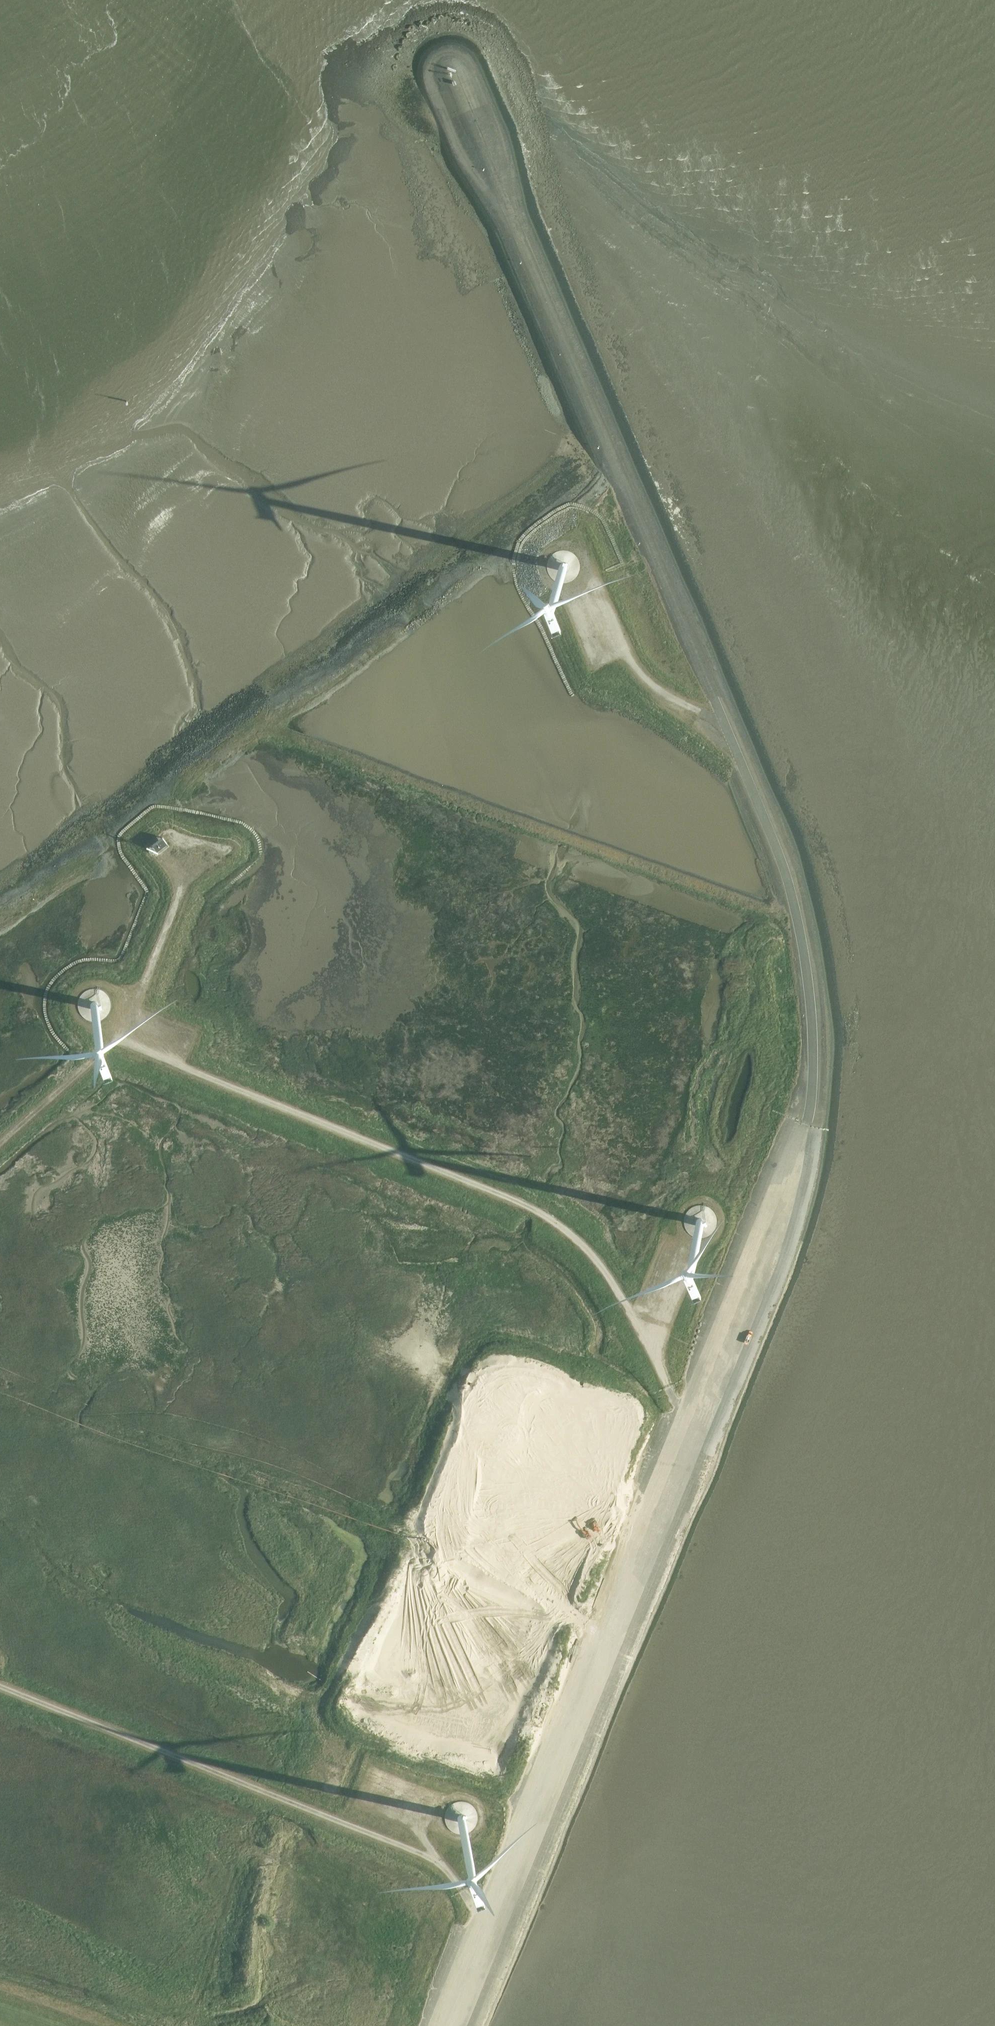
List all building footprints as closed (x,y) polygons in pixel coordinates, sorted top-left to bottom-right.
[(559,566),(559,567),(559,568),(560,569),(561,570),(562,570),(562,571),(563,571),(564,571),(565,571),(565,570),(566,570),(567,569),(567,568),(568,567),(567,566),(567,565),(566,564),(566,563),(565,563),(564,563),(563,563),(562,563),(561,563),(561,564),(560,564),(560,565),(559,566)] [(167,842),(162,836),(152,844),(156,850),(167,842)] [(90,1004),(90,1005),(90,1006),(91,1007),(91,1008),(92,1008),(93,1009),(94,1009),(95,1009),(96,1009),(97,1008),(98,1008),(98,1007),(98,1006),(98,1005),(98,1004),(98,1003),(97,1002),(96,1001),(95,1001),(94,1001),(93,1001),(92,1001),(92,1002),(91,1003),(90,1004)] [(696,1221),(696,1222),(696,1223),(697,1224),(698,1225),(699,1226),(700,1226),(701,1226),(702,1225),(703,1225),(703,1224),(704,1223),(704,1222),(704,1221),(704,1220),(704,1219),(703,1219),(703,1218),(702,1218),(701,1218),(700,1217),(699,1218),(698,1218),(697,1218),(697,1219),(696,1220),(696,1221)] [(457,1817),(457,1818),(457,1819),(458,1820),(458,1821),(459,1821),(459,1822),(460,1822),(461,1822),(462,1822),(463,1821),(464,1821),(464,1820),(465,1820),(465,1819),(465,1818),(465,1817),(465,1816),(464,1815),(463,1814),(462,1814),(461,1814),(460,1814),(459,1814),(458,1815),(457,1816),(457,1817)]
